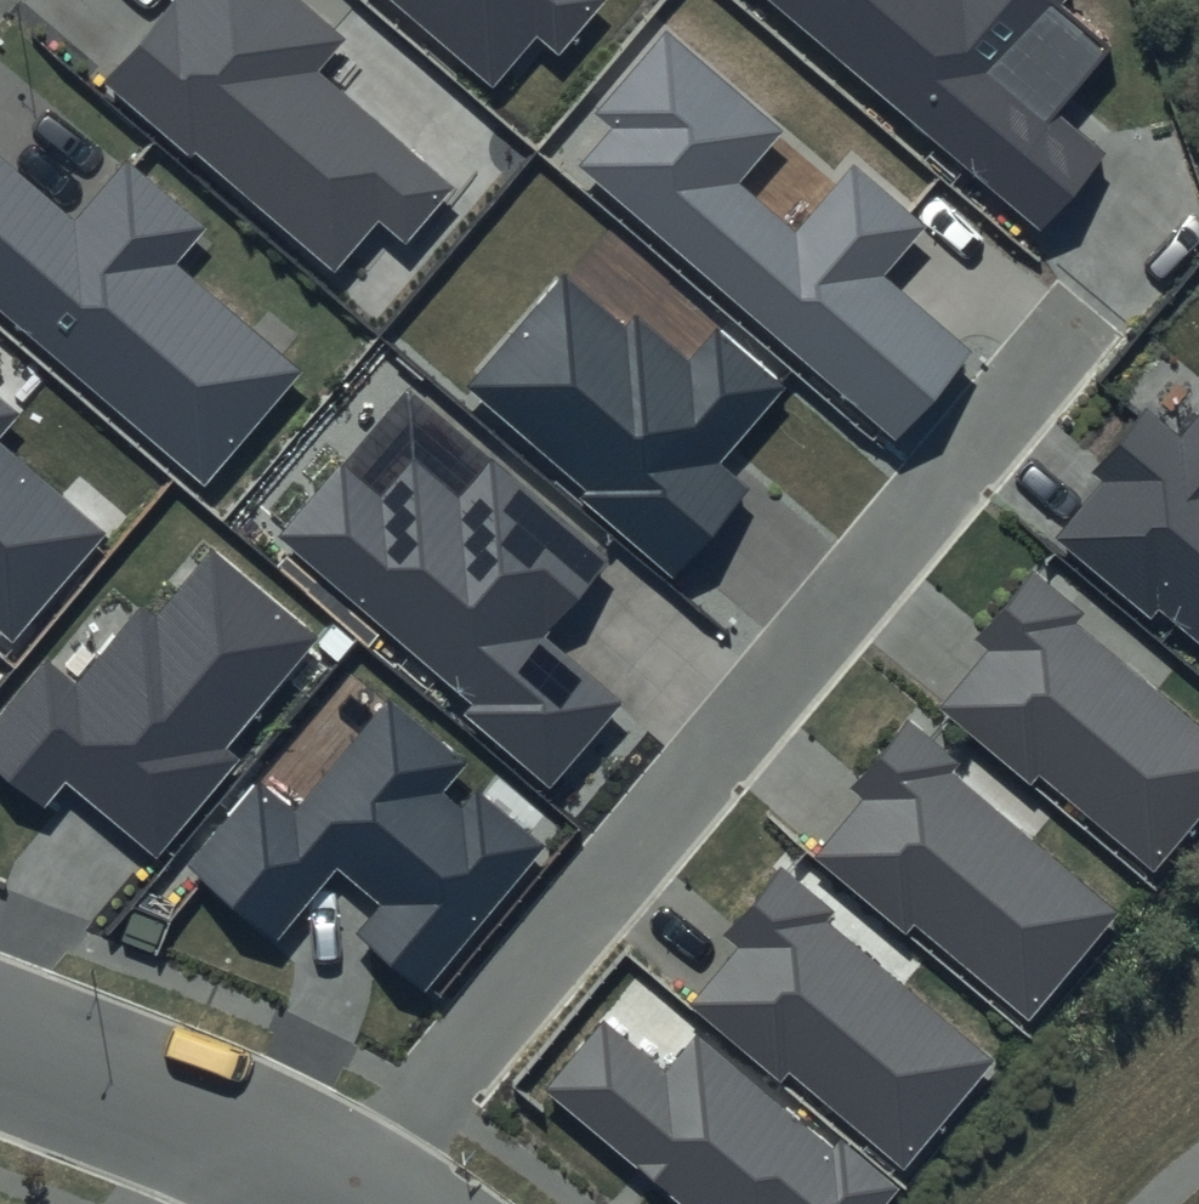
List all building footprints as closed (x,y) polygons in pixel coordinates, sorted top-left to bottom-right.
[(303,0),(136,0),(146,8),(92,72),(315,263),(335,240),(363,264),(436,179),(305,68),(338,30),(303,0)] [(471,73),(533,0),(384,0),(471,73)] [(1027,212),(1102,126),(1059,89),(1119,20),(1096,0),(783,0),(1027,212)] [(831,239),(710,137),(749,91),(652,9),(543,137),(858,403),(954,289),(857,208),(831,239)] [(93,116),(42,174),(0,138),(0,302),(157,435),(240,338),(140,253),(188,197),(93,116)] [(599,349),(545,301),(464,390),(659,566),(723,496),(688,465),(757,389),(705,341),(667,383),(613,334),(599,349)] [(0,349),(0,590),(120,452),(0,349)] [(1039,524),(1198,662),(1198,415),(1198,413),(1164,452),(1128,422),(1039,524)] [(586,555),(477,462),(452,490),(408,453),(376,491),(331,452),(255,541),(535,779),(606,696),(525,627),(586,555)] [(69,665),(45,644),(0,697),(0,738),(33,767),(63,732),(155,810),(228,725),(212,703),(300,599),(211,526),(154,594),(137,586),(69,665)] [(1019,570),(950,648),(965,661),(917,716),(1107,883),(1198,779),(1198,728),(1019,570)] [(1101,898),(895,717),(826,795),(841,808),(793,863),(983,1030),(1101,898)] [(516,853),(368,727),(278,832),(236,797),(167,878),(247,946),(311,871),(365,916),(343,943),(399,991),(516,853)] [(977,1045),(771,864),(702,942),(717,956),(669,1010),(859,1177),(977,1045)] [(689,1045),(665,1073),(599,1017),(516,1114),(622,1203),(844,1203),(858,1188),(689,1045)]
